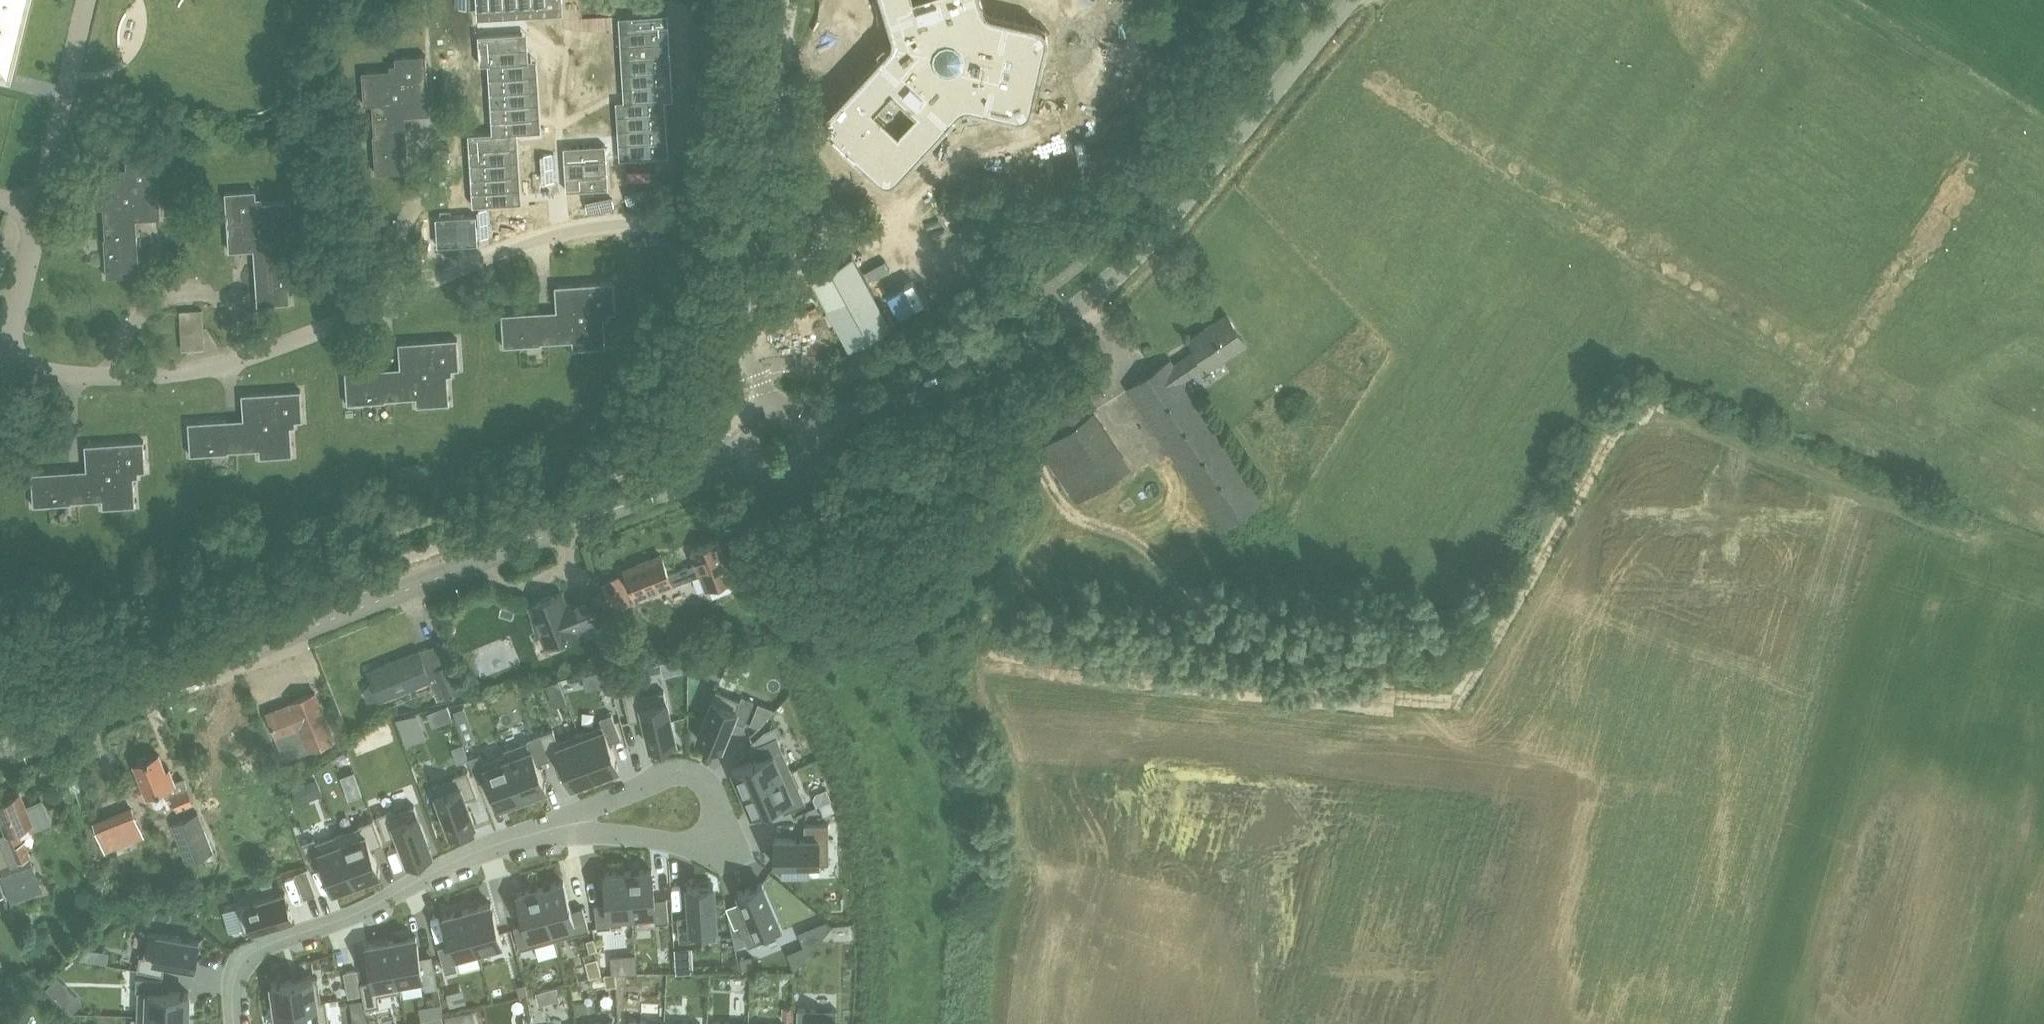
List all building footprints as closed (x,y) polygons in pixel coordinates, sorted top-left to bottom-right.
[(8,66),(24,0),(0,0),(0,64),(8,66)] [(550,7),(576,6),(576,0),(497,0),(497,8),(517,8),(522,8),(535,7),(550,7)] [(992,14),(990,14),(989,13),(988,13),(987,12),(986,11),(985,10),(984,9),(983,8),(982,7),(982,5),(980,0),(883,0),(893,33),(893,34),(893,35),(893,37),(893,38),(893,40),(892,41),(892,42),(891,44),(891,45),(890,46),(829,112),(828,113),(827,115),(826,116),(825,118),(825,120),(825,122),(825,124),(826,125),(827,127),(827,129),(828,130),(830,131),(879,177),(880,178),(882,178),(884,179),(886,179),(887,179),(889,179),(891,179),(893,178),(894,177),(896,176),(958,109),(959,108),(960,107),(961,107),(963,106),(964,106),(965,105),(967,105),(968,105),(969,105),(971,105),(1016,115),(1017,115),(1018,115),(1020,115),(1022,115),(1024,114),(1025,113),(1027,112),(1028,111),(1029,109),(1030,108),(1031,106),(1046,39),(1046,38),(1046,36),(1046,34),(1045,33),(1045,31),(1044,29),(1042,28),(1041,27),(1039,26),(1038,25),(992,14)] [(667,102),(673,102),(673,20),(662,20),(636,20),(636,92),(636,101),(629,101),(629,155),(656,155),(667,155),(667,140),(667,102)] [(504,59),(505,78),(506,126),(496,126),(493,127),(484,127),(486,182),(486,193),(518,192),(524,192),(523,158),(522,126),(545,125),(544,112),(543,88),(543,75),(543,58),(537,58),(536,44),(536,31),(523,32),(497,32),(497,59),(504,59)] [(858,41),(833,47),(836,58),(860,52),(858,41)] [(400,115),(429,113),(425,53),(394,55),(395,64),(389,65),(390,68),(361,70),(363,103),(372,103),(374,133),(372,133),(375,172),(408,169),(406,131),(402,131),(400,115)] [(572,184),(582,184),(611,183),(610,142),(579,143),(572,143),(572,184)] [(132,218),(160,216),(156,157),(126,159),(126,168),(121,168),(121,172),(93,174),(95,207),(103,206),(105,236),(104,236),(106,275),(139,273),(137,234),(133,235),(132,218)] [(284,231),(292,231),(290,199),(262,201),(261,197),(256,198),(255,188),(224,190),(228,250),(257,248),(258,264),(254,265),(257,303),(290,301),(288,280),(287,262),(286,262),(284,231)] [(475,231),(481,231),(487,230),(485,204),(451,207),(453,233),(474,231),(475,231)] [(143,220),(144,228),(167,227),(166,219),(143,220)] [(606,312),(616,311),(614,280),(554,284),(556,309),(501,312),(503,345),(572,341),(572,348),(605,345),(603,317),(607,317),(606,312)] [(201,309),(180,310),(182,348),(203,346),(201,309)] [(1125,387),(1173,458),(1219,527),(1264,497),(1184,377),(1205,363),(1207,366),(1245,341),(1227,313),(1188,338),(1195,348),(1174,362),(1170,356),(1125,387)] [(450,368),(459,368),(457,337),(398,341),(399,366),(344,369),(346,402),(415,398),(416,405),(449,402),(447,374),(450,374),(450,368)] [(1033,401),(1055,433),(1037,445),(1075,501),(1131,463),(1093,408),(1085,412),(1063,381),(1033,401)] [(294,420),(303,419),(301,388),(241,392),(243,417),(188,421),(190,454),(259,449),(259,456),(293,454),(291,425),(294,425),(294,420)] [(136,470),(146,470),(144,439),(84,443),(86,467),(31,471),(33,506),(102,500),(102,507),(135,504),(134,476),(137,476),(136,470)] [(706,588),(734,577),(719,538),(691,549),(696,562),(668,573),(660,554),(624,568),(635,596),(656,587),(657,590),(700,573),(706,588)] [(621,573),(605,579),(616,608),(632,602),(621,573)] [(561,592),(530,604),(546,643),(576,631),(575,627),(599,618),(599,617),(590,595),(590,594),(565,604),(561,592)] [(593,629),(603,655),(620,648),(609,622),(593,629)] [(370,685),(364,690),(368,699),(376,699),(380,697),(380,698),(437,675),(445,698),(460,692),(440,641),(368,669),(374,683),(370,685)] [(688,670),(684,656),(676,658),(679,672),(688,670)] [(638,686),(622,690),(629,721),(644,717),(650,746),(676,740),(664,690),(641,696),(638,686)] [(286,757),(334,738),(314,690),(290,700),(291,701),(266,711),(277,736),(277,737),(286,757)] [(716,690),(697,737),(722,747),(732,720),(744,724),(754,700),(742,695),(740,699),(716,690)] [(758,702),(756,707),(770,713),(775,708),(758,702)] [(454,711),(457,720),(468,716),(465,707),(454,711)] [(602,724),(579,732),(596,776),(619,767),(609,742),(621,738),(612,713),(600,718),(602,724)] [(402,748),(392,721),(351,749),(357,765),(387,753),(402,748)] [(553,729),(540,733),(549,758),(560,754),(572,784),(596,776),(579,732),(557,741),(553,729)] [(528,740),(504,749),(506,753),(507,753),(523,796),(546,787),(537,763),(549,758),(540,733),(528,738),(528,740)] [(757,758),(733,769),(742,791),(792,770),(777,735),(753,745),(752,745),(757,758)] [(463,743),(452,748),(458,763),(469,758),(469,757),(463,743)] [(137,760),(134,762),(146,793),(167,785),(176,807),(193,801),(187,786),(184,778),(175,782),(169,767),(165,769),(158,752),(146,757),(146,755),(137,759),(137,760)] [(480,753),(469,757),(469,758),(478,782),(489,778),(499,805),(523,796),(507,753),(506,753),(484,761),(480,753)] [(455,776),(432,785),(450,832),(475,823),(465,799),(477,794),(468,770),(454,775),(455,776)] [(792,770),(742,791),(751,813),(779,801),(784,812),(806,803),(792,770)] [(292,786),(298,803),(323,794),(317,777),(292,786)] [(5,832),(0,834),(0,837),(1,840),(10,863),(0,866),(0,871),(11,901),(44,889),(32,858),(25,840),(19,842),(15,830),(21,828),(28,825),(30,830),(51,821),(42,797),(24,804),(18,789),(0,796),(0,819),(5,832)] [(819,805),(823,815),(835,810),(831,800),(819,805)] [(390,809),(377,814),(386,839),(397,834),(408,862),(432,853),(414,805),(392,813),(390,809)] [(131,828),(139,825),(132,809),(124,812),(131,828)] [(198,811),(170,822),(186,862),(214,851),(198,811)] [(360,825),(339,833),(357,881),(380,872),(371,847),(383,843),(373,818),(360,823),(360,825)] [(100,836),(108,833),(103,820),(95,824),(100,836)] [(774,837),(775,863),(781,863),(809,863),(829,863),(828,823),(805,823),(805,837),(774,837)] [(143,835),(139,825),(131,828),(135,838),(143,835)] [(114,847),(108,833),(100,836),(106,850),(114,847)] [(314,838),(302,842),(312,867),(323,862),(333,889),(357,881),(339,833),(316,842),(314,838)] [(307,868),(295,873),(304,897),(316,893),(307,868)] [(652,868),(629,870),(633,914),(654,912),(655,922),(669,921),(666,897),(655,898),(652,868)] [(607,902),(595,904),(597,927),(611,926),(610,921),(634,919),(633,914),(629,870),(604,873),(607,902)] [(765,879),(736,891),(749,919),(740,923),(749,945),(762,940),(758,932),(783,922),(765,879)] [(564,881),(541,887),(555,938),(589,929),(583,907),(571,910),(564,881)] [(716,882),(686,883),(688,915),(679,916),(680,940),(694,939),(693,930),(719,929),(716,882)] [(525,922),(514,925),(520,948),(555,938),(541,887),(517,893),(525,922)] [(285,892),(236,906),(244,931),(293,917),(285,892)] [(491,902),(467,909),(479,953),(503,947),(491,902)] [(450,943),(439,946),(445,972),(458,969),(455,960),(479,953),(467,909),(443,915),(450,943)] [(833,925),(826,919),(818,923),(827,931),(833,925)] [(140,955),(138,969),(163,974),(165,962),(194,966),(199,941),(148,932),(144,956),(140,955)] [(416,935),(391,940),(400,985),(401,985),(424,981),(425,989),(438,986),(434,962),(421,964),(420,955),(416,935)] [(373,979),(361,982),(364,998),(366,1007),(380,1005),(378,994),(401,990),(401,985),(400,985),(391,940),(367,944),(373,979)] [(754,967),(752,955),(740,957),(742,970),(754,967)] [(358,967),(346,969),(350,993),(362,991),(358,967)] [(606,986),(617,985),(616,973),(612,973),(604,973),(606,986)] [(318,976),(272,983),(275,1008),(321,1001),(321,1000),(318,976)] [(137,977),(136,990),(138,990),(137,1015),(188,1017),(189,992),(162,991),(163,978),(137,977)] [(520,995),(528,993),(525,982),(517,985),(520,995)] [(559,995),(556,986),(547,988),(550,997),(559,995)] [(275,1008),(278,1023),(331,1023),(329,1023),(326,999),(321,1000),(321,1001),(275,1008)] [(784,1006),(783,1018),(792,1018),(792,1006),(784,1006)] [(797,1023),(837,1023),(837,1008),(797,1008),(797,1023)] [(473,1010),(462,1012),(464,1023),(476,1023),(473,1010)] [(188,1017),(137,1015),(137,1023),(188,1023),(188,1017)] [(428,1023),(444,1023),(442,1016),(427,1019),(428,1023)]
